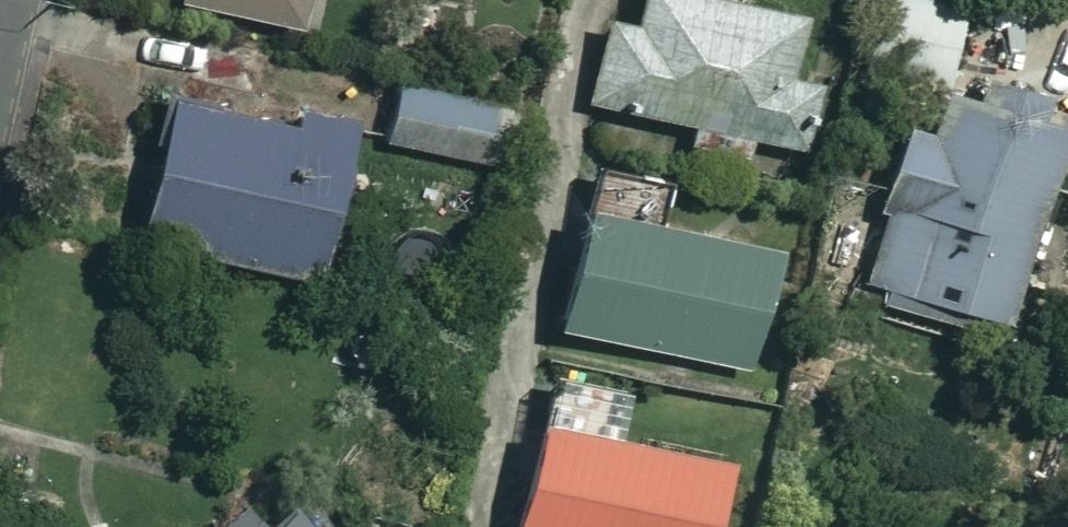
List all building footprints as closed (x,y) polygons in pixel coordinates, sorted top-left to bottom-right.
[(174,1),(292,23),(297,0),(174,0),(174,1)] [(736,0),(605,0),(582,100),(686,124),(682,143),(738,155),(743,136),(796,148),(811,82),(771,73),(785,11),(736,0)] [(854,63),(939,80),(955,0),(867,0),(854,63)] [(495,105),(387,80),(374,138),(481,163),(495,105)] [(875,199),(849,289),(995,331),(1054,128),(908,86),(900,115),(879,108),(854,193),(875,199)] [(153,93),(122,238),(307,277),(342,115),(289,104),(285,121),(153,93)] [(757,245),(565,204),(539,325),(731,365),(757,245)] [(531,379),(499,526),(700,526),(716,455),(582,427),(589,392),(531,379)] [(255,496),(222,526),(284,526),(255,496)]
